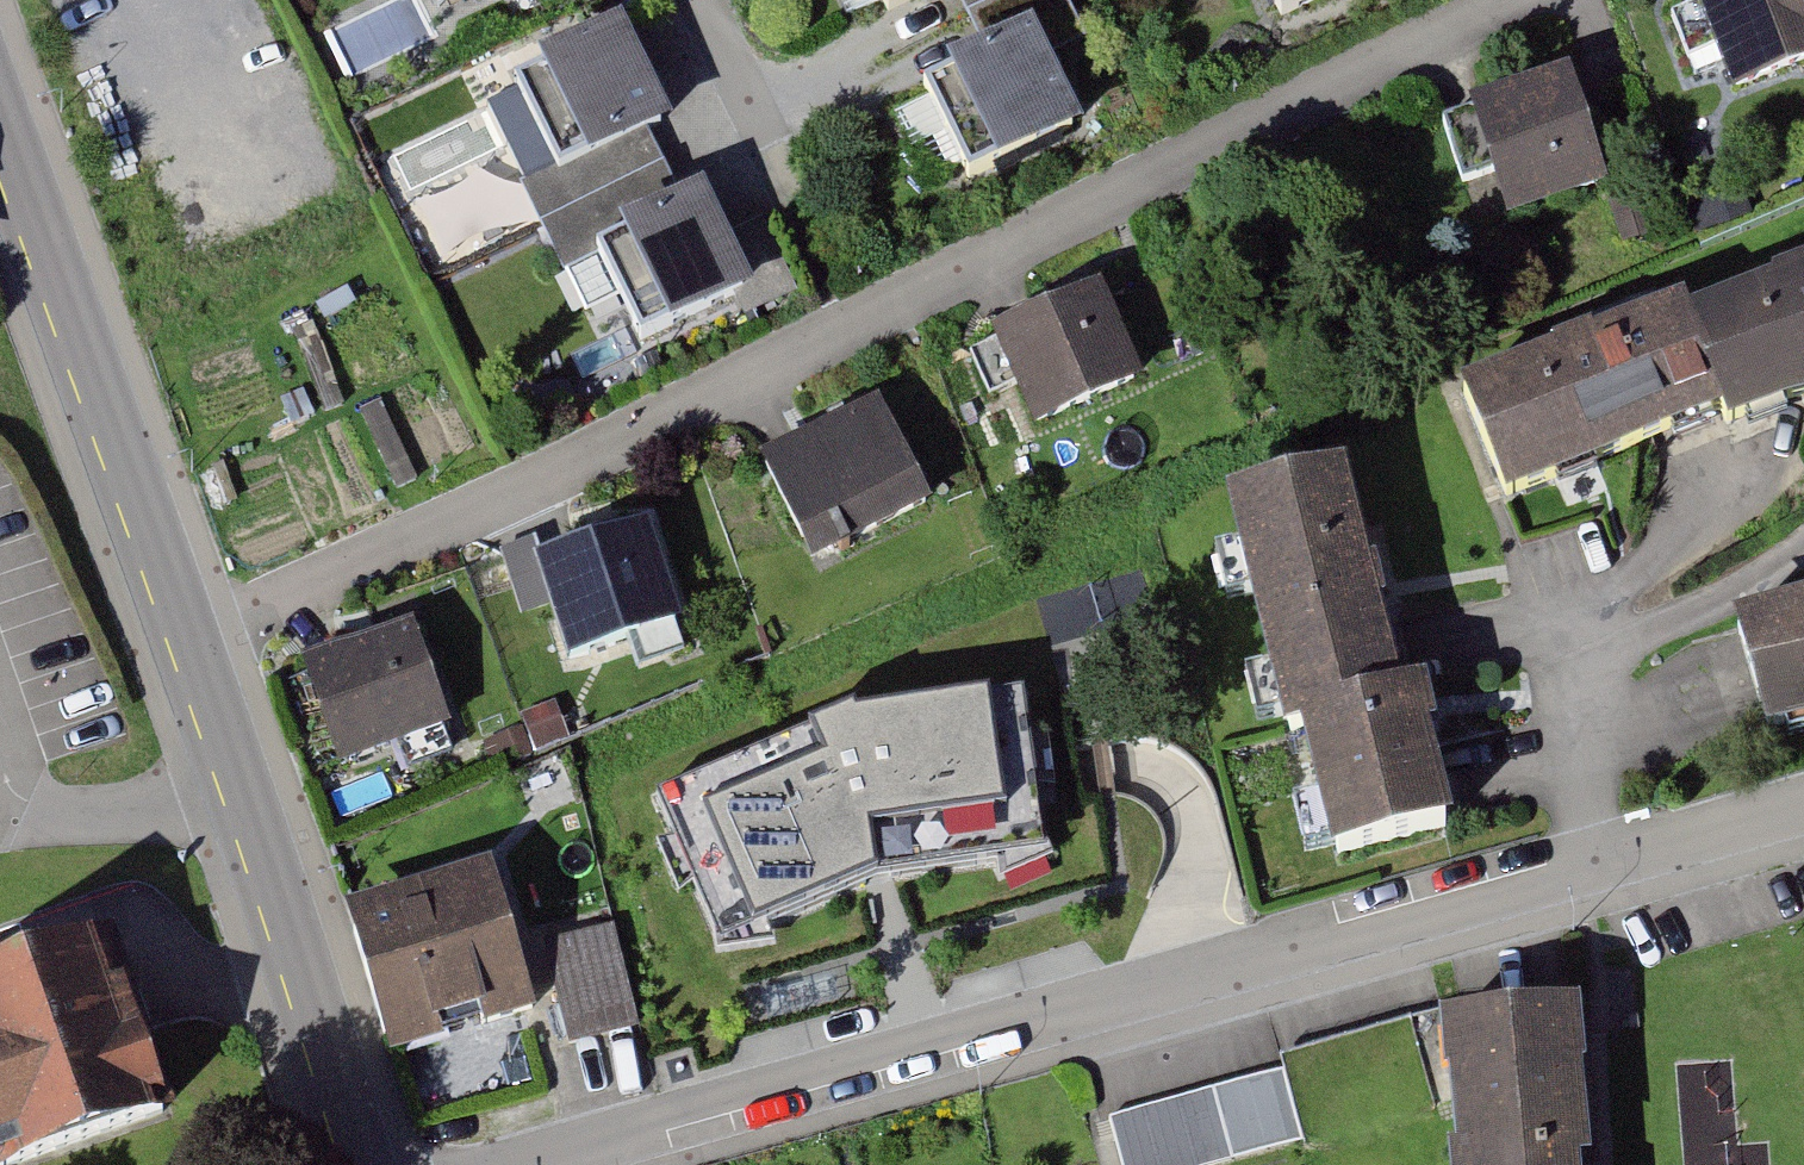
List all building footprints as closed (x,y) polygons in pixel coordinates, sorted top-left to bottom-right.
[(487,14),(516,0),(480,0),(487,14)] [(984,48),(944,68),(997,174),(1083,131),(1048,60),(1088,40),(1068,0),(960,0),(984,48)] [(1273,30),(1340,0),(1259,0),(1273,30)] [(1699,4),(1735,100),(1803,75),(1803,0),(1712,0),(1699,4)] [(627,28),(530,76),(569,156),(529,176),(572,264),(614,243),(664,344),(761,297),(627,28)] [(1570,82),(1474,113),(1508,218),(1604,187),(1570,82)] [(1462,393),(1502,496),(1714,415),(1722,437),(1803,406),(1803,278),(1694,319),(1690,307),(1462,393)] [(1105,295),(996,342),(1036,432),(1144,385),(1105,295)] [(392,484),(441,473),(424,395),(375,405),(392,484)] [(880,406),(767,462),(818,567),(932,511),(880,406)] [(1349,477),(1233,504),(1288,735),(1308,731),(1338,859),(1456,832),(1422,688),(1400,693),(1349,477)] [(651,529),(539,564),(569,659),(680,625),(651,529)] [(1735,629),(1764,737),(1803,727),(1803,611),(1735,629)] [(413,632),(299,675),(334,768),(448,726),(413,632)] [(1027,691),(847,718),(649,804),(723,961),(875,890),(1048,861),(1027,691)] [(494,873),(355,913),(395,1049),(533,1009),(494,873)] [(615,930),(550,944),(570,1036),(635,1023),(615,930)] [(172,1122),(113,944),(0,981),(0,1164),(40,1164),(172,1122)] [(1437,1026),(1447,1164),(1583,1164),(1572,1016),(1437,1026)] [(1116,1113),(1129,1164),(1224,1164),(1297,1146),(1277,1072),(1116,1113)]
